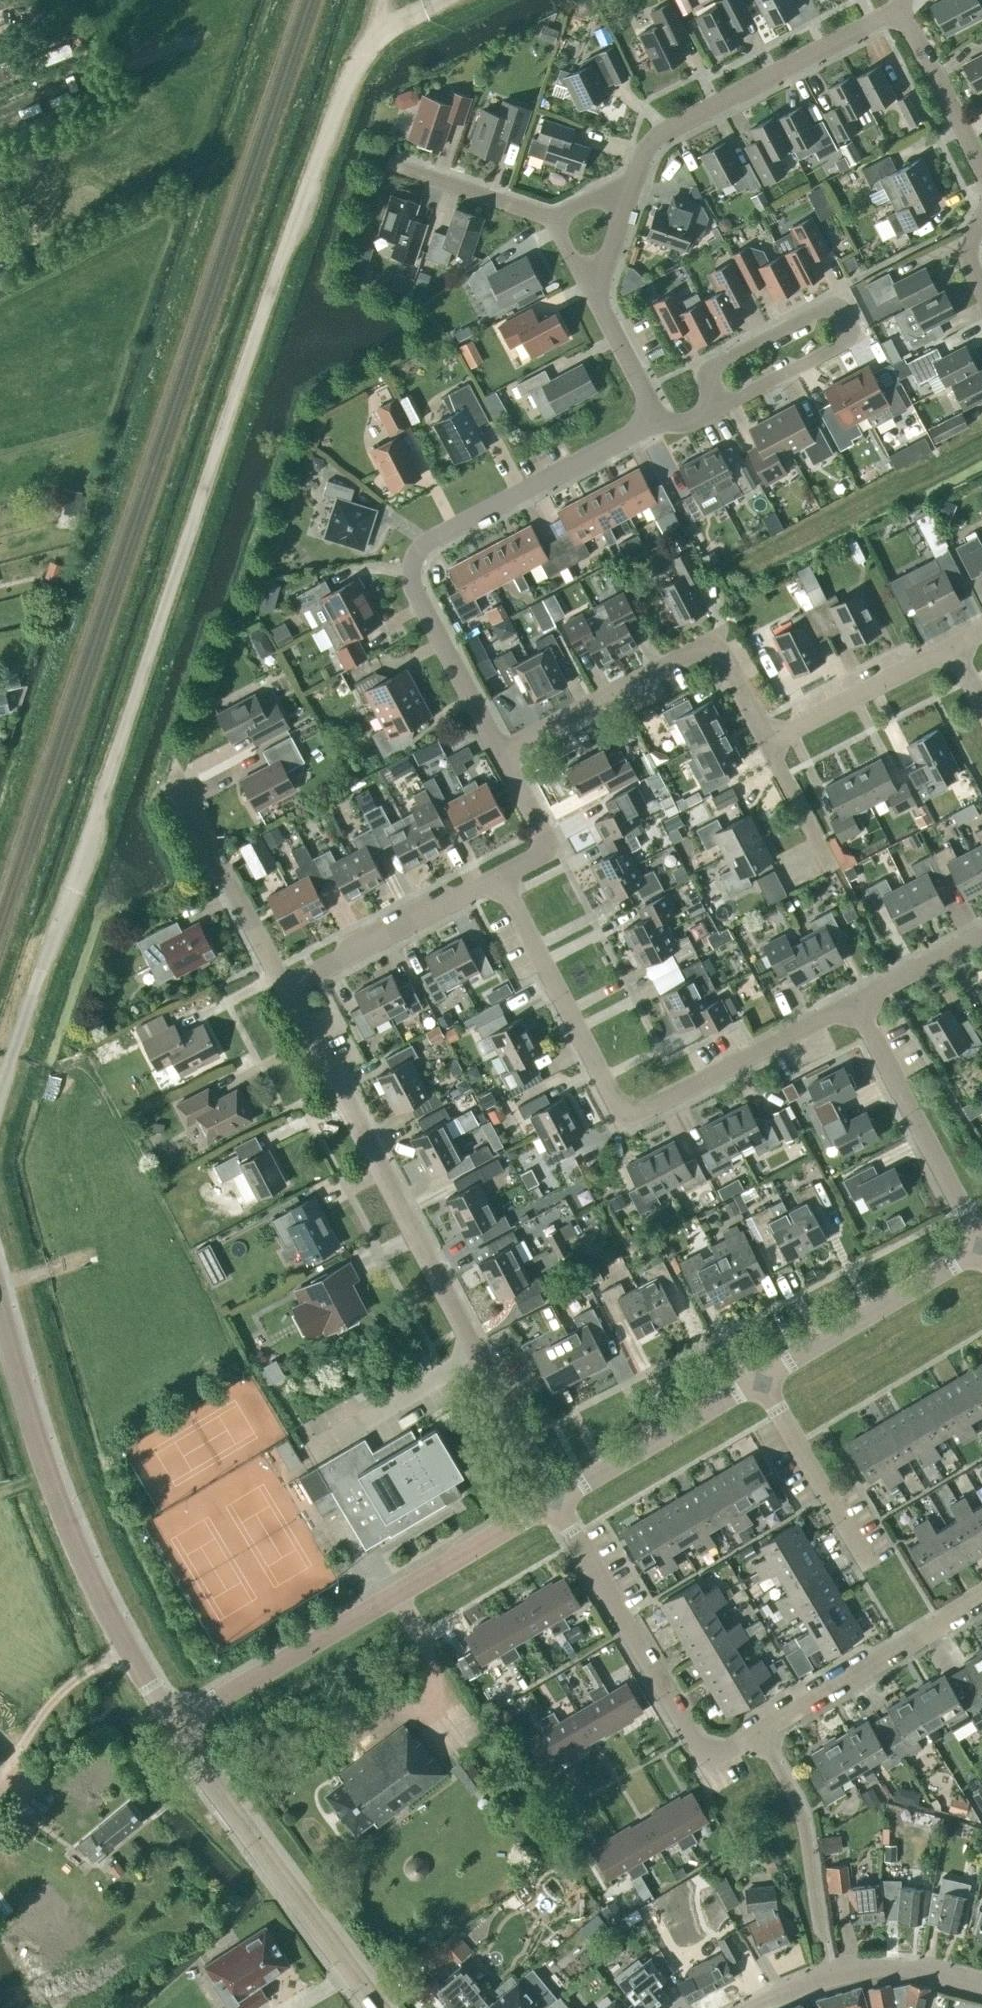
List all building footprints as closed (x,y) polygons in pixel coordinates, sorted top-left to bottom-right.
[(752,19),(742,0),(721,0),(723,3),(696,17),(715,54),(742,40),(736,28),(752,19)] [(792,0),(756,0),(769,25),(797,10),(792,0)] [(933,7),(947,34),(981,16),(981,13),(975,0),(945,0),(933,7)] [(675,39),(686,34),(671,3),(651,13),(658,26),(640,35),(657,72),(684,58),(675,39)] [(550,25),(545,40),(554,43),(559,28),(556,27),(553,26),(550,25)] [(612,40),(606,25),(593,31),(600,46),(612,40)] [(39,66),(76,52),(70,37),(34,52),(39,66)] [(627,78),(612,48),(601,53),(600,52),(580,62),(580,66),(567,73),(561,71),(557,83),(567,87),(579,110),(585,107),(591,109),(593,104),(594,105),(595,102),(608,96),(604,87),(615,82),(616,84),(627,78)] [(964,67),(976,90),(981,87),(981,57),(964,67)] [(879,66),(855,78),(872,110),(895,98),(879,66)] [(851,77),(828,89),(837,106),(824,112),(839,141),(861,129),(854,116),(868,108),(851,77)] [(447,105),(424,97),(411,138),(440,148),(450,119),(462,123),(470,98),(451,92),(447,105)] [(910,127),(921,121),(908,96),(897,102),(910,127)] [(520,137),(519,137),(521,138),(530,110),(504,102),(499,116),(483,110),(470,150),(499,159),(508,133),(520,137)] [(801,107),(777,119),(794,151),(817,139),(801,107)] [(756,140),(745,146),(765,184),(785,174),(776,157),(790,149),(774,117),(750,130),(756,140)] [(572,129),(544,120),(538,138),(532,137),(527,152),(544,158),(543,160),(563,167),(564,169),(573,172),(576,171),(580,172),(588,148),(568,141),(572,129)] [(851,140),(839,146),(848,163),(849,164),(860,158),(851,140)] [(732,180),(738,192),(748,186),(750,189),(759,184),(748,162),(738,167),(725,143),(694,159),(695,160),(702,156),(719,187),(732,180)] [(883,187),(889,200),(931,178),(921,158),(896,170),(889,156),(861,170),(869,185),(874,182),(877,189),(883,187)] [(925,207),(942,199),(931,178),(889,200),(895,211),(886,216),(897,236),(931,219),(925,207)] [(539,187),(536,193),(550,198),(552,192),(546,190),(542,188),(539,187)] [(821,187),(807,194),(813,206),(816,204),(821,201),(827,198),(821,187)] [(770,207),(762,191),(750,197),(758,213),(770,207)] [(414,263),(427,224),(414,219),(418,205),(391,196),(378,234),(397,240),(392,256),(414,263)] [(656,213),(647,238),(684,250),(688,236),(701,240),(708,218),(702,207),(674,197),(667,217),(656,213)] [(447,265),(452,249),(471,256),(483,219),(455,209),(446,236),(434,231),(425,258),(447,265)] [(800,287),(823,275),(814,258),(828,250),(811,218),(790,229),(794,249),(783,255),(800,287)] [(744,239),(737,227),(723,234),(729,246),(744,239)] [(362,268),(364,260),(369,261),(374,241),(357,237),(350,265),(362,268)] [(748,246),(731,255),(750,292),(765,284),(774,300),(797,288),(781,256),(769,263),(763,251),(748,246)] [(843,261),(848,272),(859,266),(853,256),(843,261)] [(491,259),(466,278),(477,298),(495,289),(504,306),(541,287),(526,257),(497,272),(491,259)] [(735,304),(749,297),(731,263),(707,276),(717,294),(703,301),(720,333),(743,321),(735,304)] [(888,273),(867,284),(877,304),(898,294),(905,308),(937,291),(925,268),(894,284),(888,273)] [(414,284),(426,288),(430,274),(419,270),(414,284)] [(396,273),(390,288),(409,295),(414,279),(406,276),(401,274),(396,273)] [(956,314),(944,291),(896,316),(913,349),(938,337),(932,326),(956,314)] [(674,293),(654,304),(671,337),(685,330),(694,346),(718,334),(701,302),(697,294),(679,303),(674,293)] [(568,338),(555,313),(539,321),(533,309),(499,326),(510,347),(523,341),(532,357),(568,338)] [(471,340),(459,347),(470,368),(483,362),(471,340)] [(883,350),(890,364),(901,358),(893,344),(883,350)] [(965,346),(941,358),(936,348),(906,363),(917,385),(939,374),(945,386),(977,370),(965,346)] [(545,371),(516,386),(522,396),(530,392),(544,418),(556,412),(596,391),(582,365),(581,366),(582,368),(562,378),(561,376),(550,382),(545,371)] [(868,366),(846,378),(866,416),(867,416),(873,427),(906,410),(894,387),(882,393),(868,366)] [(964,409),(981,400),(981,370),(952,386),(964,409)] [(855,422),(866,416),(846,378),(824,390),(838,416),(826,423),(839,446),(851,439),(851,438),(861,433),(855,422)] [(455,456),(457,460),(484,446),(471,423),(486,415),(469,383),(442,397),(452,415),(431,427),(431,428),(435,425),(441,436),(443,435),(454,455),(448,458),(448,459),(455,456)] [(502,408),(496,396),(486,402),(491,413),(502,408)] [(385,424),(390,421),(396,432),(409,425),(396,400),(377,409),(385,424)] [(807,432),(794,406),(772,418),(790,452),(802,445),(813,465),(833,454),(818,426),(807,432)] [(935,442),(967,426),(961,413),(929,430),(935,442)] [(778,458),(790,452),(772,418),(750,430),(758,444),(747,449),(765,484),(786,473),(778,458)] [(383,495),(419,476),(399,437),(371,451),(391,490),(382,494),(383,495)] [(915,441),(910,444),(917,458),(932,451),(925,437),(919,440),(915,441)] [(717,447),(698,457),(704,470),(716,493),(721,501),(723,505),(735,498),(742,495),(744,494),(753,489),(742,468),(737,471),(734,472),(731,474),(720,453),(719,452),(717,447)] [(892,467),(885,455),(873,461),(880,474),(892,467)] [(687,463),(679,468),(693,494),(687,497),(682,500),(693,521),(701,516),(704,515),(709,512),(711,511),(723,505),(721,501),(716,493),(704,470),(698,457),(687,463)] [(865,468),(853,475),(859,487),(872,479),(870,475),(868,473),(867,471),(865,468)] [(639,469),(611,483),(629,516),(648,506),(662,533),(679,524),(672,511),(675,510),(663,488),(652,494),(639,469)] [(375,511),(349,503),(354,489),(327,481),(323,495),(336,499),(324,537),(363,550),(375,511)] [(629,516),(611,483),(584,498),(601,531),(608,545),(617,541),(609,527),(629,516)] [(747,498),(756,513),(768,507),(760,491),(747,498)] [(582,541),(601,531),(584,498),(557,512),(570,537),(559,543),(571,565),(590,555),(582,541)] [(941,499),(934,514),(949,521),(956,506),(949,503),(948,502),(945,500),(941,499)] [(930,511),(915,519),(935,558),(945,553),(948,551),(949,551),(946,547),(948,546),(930,511)] [(544,551),(530,525),(504,540),(521,573),(540,563),(547,577),(566,567),(555,545),(544,551)] [(673,535),(667,539),(675,553),(687,546),(679,532),(675,534),(673,535)] [(977,537),(955,548),(969,574),(980,568),(981,572),(981,547),(977,537)] [(528,587),(521,573),(504,540),(476,554),(493,587),(513,577),(521,591),(528,587)] [(626,541),(618,545),(624,556),(632,552),(628,546),(626,541)] [(706,555),(702,557),(706,566),(719,560),(714,551),(709,553),(706,555)] [(899,576),(888,582),(903,611),(914,606),(922,621),(959,602),(952,588),(964,582),(948,551),(945,553),(935,558),(936,560),(943,573),(940,574),(932,578),(907,591),(903,584),(899,576)] [(660,588),(679,624),(705,611),(690,583),(701,577),(687,552),(672,560),(681,578),(660,588)] [(481,612),(474,598),(493,587),(476,554),(448,569),(461,594),(451,599),(462,622),(481,612)] [(619,577),(611,582),(617,592),(625,587),(622,581),(619,577)] [(325,581),(296,596),(303,608),(308,606),(319,627),(322,626),(332,621),(369,600),(358,579),(331,593),(325,581)] [(593,609),(600,621),(599,621),(618,657),(637,646),(627,628),(638,622),(623,593),(593,609)] [(860,594),(840,604),(835,595),(826,599),(813,606),(828,637),(841,630),(848,645),(878,629),(860,594)] [(332,621),(322,626),(336,651),(357,640),(355,636),(381,622),(369,600),(332,621)] [(537,603),(529,606),(537,621),(550,615),(548,611),(542,600),(537,603)] [(501,603),(485,612),(491,625),(507,616),(504,609),(501,603)] [(815,643),(828,637),(813,606),(790,618),(795,627),(774,638),(792,673),(823,658),(815,643)] [(507,616),(491,625),(500,641),(516,632),(511,624),(507,616)] [(585,640),(599,667),(618,657),(599,621),(587,628),(581,616),(563,625),(574,646),(585,640)] [(274,627),(270,630),(278,646),(293,638),(284,622),(278,625),(274,627)] [(249,631),(248,631),(251,637),(250,637),(255,648),(269,641),(263,630),(261,631),(258,626),(254,628),(249,631)] [(539,652),(528,658),(547,694),(565,685),(553,661),(563,656),(551,633),(534,643),(539,652)] [(476,634),(462,642),(482,679),(496,672),(484,650),(476,634)] [(357,640),(336,651),(345,669),(366,658),(357,640)] [(529,703),(547,694),(528,658),(517,664),(510,650),(493,660),(507,686),(517,680),(529,703)] [(746,673),(758,670),(754,654),(742,658),(746,673)] [(370,701),(377,714),(418,692),(406,669),(381,683),(376,672),(354,684),(364,704),(370,701)] [(20,686),(17,671),(2,674),(5,690),(20,686)] [(3,692),(1,692),(0,692),(0,716),(9,714),(3,692)] [(406,728),(430,715),(418,692),(377,714),(384,728),(372,735),(383,755),(412,739),(406,728)] [(262,740),(263,741),(288,727),(276,703),(262,710),(254,695),(218,714),(213,704),(212,704),(232,741),(257,728),(263,739),(262,740)] [(676,722),(690,749),(726,730),(711,702),(693,711),(687,699),(662,713),(669,726),(676,722)] [(723,768),(741,759),(726,730),(690,749),(705,776),(698,780),(704,793),(729,780),(723,768)] [(947,788),(939,774),(954,766),(936,730),(908,745),(918,765),(907,770),(923,800),(947,788)] [(285,772),(304,762),(291,736),(262,751),(270,766),(241,781),(257,809),(294,790),(285,772)] [(416,751),(412,753),(418,765),(444,752),(441,746),(438,740),(423,748),(416,751)] [(467,770),(463,763),(474,757),(468,746),(446,757),(456,775),(467,770)] [(626,762),(620,749),(605,757),(602,750),(566,769),(573,781),(572,782),(574,786),(575,786),(579,794),(604,781),(610,792),(637,778),(628,761),(626,762)] [(654,750),(649,752),(656,765),(668,758),(666,754),(657,751),(654,750)] [(656,771),(647,752),(639,756),(642,762),(632,767),(635,773),(645,768),(649,774),(656,771)] [(895,788),(880,759),(852,773),(869,805),(887,796),(896,813),(915,803),(905,783),(895,788)] [(385,767),(378,771),(385,784),(400,776),(393,763),(390,764),(387,766),(385,767)] [(860,831),(851,815),(869,805),(852,773),(825,787),(840,816),(830,821),(840,841),(860,831)] [(422,782),(433,804),(444,798),(433,777),(422,782)] [(504,818),(486,783),(465,794),(484,829),(504,818)] [(610,814),(594,822),(604,841),(631,827),(639,823),(633,810),(645,804),(636,787),(604,803),(610,814)] [(417,804),(411,807),(414,811),(402,817),(424,860),(443,850),(435,836),(447,831),(424,788),(412,794),(417,804)] [(737,799),(732,788),(712,797),(717,809),(737,799)] [(681,797),(675,800),(680,810),(680,811),(688,807),(702,800),(698,791),(683,799),(682,797),(681,797)] [(444,804),(463,840),(484,829),(465,794),(444,804)] [(670,795),(660,801),(664,810),(675,804),(673,801),(672,798),(670,795)] [(675,804),(664,810),(668,817),(678,811),(676,807),(675,804)] [(952,815),(958,826),(979,815),(973,804),(952,815)] [(363,814),(370,828),(381,849),(392,843),(406,870),(424,860),(402,817),(390,823),(380,805),(363,814)] [(921,814),(915,818),(920,828),(930,823),(924,813),(923,810),(921,806),(918,808),(921,814)] [(682,824),(677,814),(662,821),(667,831),(682,824)] [(719,843),(726,856),(760,838),(748,816),(722,829),(717,819),(696,830),(706,850),(719,843)] [(261,834),(268,848),(283,841),(277,826),(261,834)] [(590,864),(600,883),(635,864),(629,852),(641,846),(631,827),(604,841),(611,853),(590,864)] [(347,855),(365,891),(384,881),(370,854),(381,849),(370,828),(353,837),(359,849),(347,855)] [(981,845),(969,852),(981,877),(981,829),(975,832),(981,845)] [(906,837),(912,848),(920,843),(915,833),(906,837)] [(274,863),(261,837),(240,848),(253,873),(274,863)] [(834,837),(827,841),(842,870),(849,866),(857,862),(853,855),(842,852),(834,837)] [(745,874),(771,860),(760,838),(726,856),(732,869),(719,875),(730,895),(751,884),(745,874)] [(292,850),(303,871),(314,866),(303,844),(292,850)] [(981,888),(981,877),(969,852),(957,858),(950,845),(930,855),(941,877),(951,871),(965,897),(981,888)] [(347,900),(365,891),(347,855),(336,861),(329,850),(312,859),(322,879),(333,874),(347,900)] [(911,866),(917,879),(905,885),(922,919),(944,908),(931,882),(941,877),(930,855),(911,866)] [(641,876),(635,864),(600,883),(609,901),(636,887),(641,898),(662,887),(653,870),(641,876)] [(683,865),(671,871),(678,883),(689,877),(683,867),(683,866),(683,865)] [(857,877),(851,866),(844,870),(850,881),(857,877)] [(765,875),(756,879),(769,904),(787,895),(774,870),(769,872),(765,875)] [(327,911),(308,875),(288,886),(306,921),(327,911)] [(886,905),(900,931),(922,919),(905,885),(892,892),(885,879),(865,889),(876,910),(886,905)] [(267,897),(286,932),(306,921),(288,886),(267,897)] [(624,930),(634,948),(669,930),(663,918),(675,912),(666,895),(637,910),(642,920),(624,930)] [(690,905),(686,907),(691,916),(704,910),(700,900),(696,902),(690,905)] [(723,900),(712,906),(721,924),(732,918),(723,900)] [(852,906),(841,912),(847,922),(858,917),(857,914),(855,910),(852,906)] [(809,922),(814,932),(802,938),(819,972),(842,960),(831,939),(841,934),(830,912),(809,922)] [(169,925),(137,942),(157,981),(175,972),(179,979),(180,979),(178,974),(189,969),(187,966),(205,957),(209,964),(210,963),(207,957),(213,953),(198,923),(197,924),(198,927),(176,938),(169,925)] [(732,938),(727,928),(718,933),(717,931),(706,936),(712,948),(732,938)] [(675,941),(669,930),(634,948),(643,967),(670,953),(675,964),(696,953),(687,935),(675,941)] [(785,963),(796,984),(819,972),(802,938),(789,945),(784,935),(764,946),(775,968),(785,963)] [(469,951),(462,938),(443,947),(460,980),(478,971),(482,978),(493,972),(480,945),(469,951)] [(442,990),(460,980),(443,947),(424,957),(431,970),(420,976),(434,1002),(446,996),(442,990)] [(685,981),(658,995),(668,1013),(703,995),(702,994),(714,988),(707,975),(714,971),(707,957),(700,961),(700,960),(679,971),(685,981)] [(398,987),(391,974),(373,984),(390,1017),(408,1008),(411,1014),(423,1008),(409,982),(398,987)] [(500,987),(496,988),(502,998),(512,993),(506,983),(503,984),(500,987)] [(372,1026),(390,1017),(373,984),(354,994),(361,1007),(350,1012),(364,1039),(375,1033),(372,1026)] [(721,1001),(709,1007),(703,995),(668,1013),(677,1032),(696,1022),(702,1033),(730,1018),(728,1015),(736,1011),(729,997),(721,1001)] [(965,1059),(981,1049),(981,1044),(967,1019),(957,1026),(948,1011),(926,1024),(945,1057),(958,1049),(965,1059)] [(452,1024),(447,1013),(437,1018),(442,1029),(452,1024)] [(489,1035),(498,1053),(531,1036),(521,1017),(508,1024),(502,1013),(476,1027),(482,1039),(489,1035)] [(174,1061),(181,1075),(218,1056),(202,1025),(180,1036),(174,1025),(143,1041),(158,1069),(174,1061)] [(426,1034),(430,1042),(443,1036),(438,1027),(426,1034)] [(450,1029),(444,1031),(449,1042),(458,1038),(453,1027),(450,1029)] [(528,1061),(541,1054),(531,1036),(498,1053),(507,1071),(501,1075),(507,1086),(533,1072),(528,1061)] [(377,1076),(387,1095),(420,1077),(410,1060),(417,1056),(411,1045),(384,1059),(390,1070),(377,1076)] [(449,1063),(446,1065),(453,1077),(462,1072),(456,1060),(455,1060),(451,1062),(449,1063)] [(805,1105),(815,1125),(844,1111),(839,1100),(854,1092),(843,1069),(809,1086),(816,1100),(805,1105)] [(794,1076),(782,1081),(788,1096),(800,1091),(794,1076)] [(436,1092),(429,1095),(420,1077),(387,1095),(397,1113),(410,1107),(415,1118),(442,1103),(436,1092)] [(449,1092),(452,1097),(461,1093),(471,1088),(465,1078),(455,1083),(457,1087),(449,1092)] [(195,1120),(207,1143),(252,1120),(236,1090),(214,1101),(208,1088),(176,1105),(187,1125),(195,1120)] [(463,1096),(453,1102),(459,1113),(479,1102),(475,1096),(472,1091),(471,1092),(463,1096)] [(484,1095),(479,1098),(485,1109),(496,1103),(490,1092),(487,1094),(484,1095)] [(530,1115),(539,1133),(573,1116),(563,1098),(550,1104),(544,1093),(517,1107),(523,1119),(530,1115)] [(757,1126),(746,1105),(723,1116),(741,1150),(753,1144),(758,1154),(779,1143),(767,1121),(757,1126)] [(504,1117),(499,1106),(487,1112),(492,1122),(504,1117)] [(423,1132),(410,1139),(420,1157),(453,1140),(443,1122),(450,1119),(444,1107),(417,1121),(423,1132)] [(772,1114),(786,1142),(798,1136),(783,1108),(772,1114)] [(877,1137),(865,1113),(849,1121),(844,1111),(815,1125),(825,1145),(836,1139),(843,1153),(877,1137)] [(569,1141),(582,1135),(573,1116),(539,1133),(549,1151),(542,1155),(548,1166),(575,1152),(569,1141)] [(728,1157),(741,1150),(723,1116),(700,1128),(711,1150),(701,1155),(712,1177),(733,1166),(728,1157)] [(487,1145),(462,1158),(453,1140),(420,1157),(430,1176),(443,1169),(449,1180),(493,1156),(487,1145)] [(684,1163),(673,1142),(650,1154),(668,1188),(680,1181),(685,1191),(706,1180),(694,1158),(684,1163)] [(236,1209),(258,1198),(285,1184),(267,1150),(242,1163),(237,1154),(214,1167),(222,1182),(244,1171),(249,1181),(228,1192),(236,1209)] [(655,1194),(668,1188),(650,1154),(627,1166),(638,1187),(628,1192),(639,1214),(660,1204),(655,1194)] [(445,1200),(455,1218),(488,1201),(479,1183),(503,1170),(497,1159),(453,1182),(459,1193),(445,1200)] [(864,1195),(871,1209),(905,1192),(893,1169),(878,1176),(872,1166),(843,1180),(853,1200),(864,1195)] [(524,1173),(520,1175),(527,1189),(538,1184),(531,1169),(528,1171),(524,1173)] [(799,1206),(787,1212),(806,1250),(826,1240),(813,1213),(824,1208),(823,1206),(829,1202),(819,1181),(812,1185),(793,1195),(799,1206)] [(722,1187),(717,1189),(722,1200),(730,1196),(724,1185),(724,1186),(722,1187)] [(616,1196),(609,1200),(614,1211),(626,1205),(622,1198),(620,1194),(619,1195),(616,1196)] [(738,1195),(733,1197),(741,1212),(748,1209),(740,1194),(739,1194),(738,1195)] [(338,1242),(315,1198),(286,1213),(271,1220),(285,1246),(295,1242),(304,1260),(338,1242)] [(738,1212),(732,1200),(723,1204),(729,1217),(738,1212)] [(504,1215),(497,1219),(488,1201),(455,1218),(465,1237),(478,1230),(484,1241),(510,1227),(504,1215)] [(770,1207),(751,1216),(762,1240),(773,1234),(786,1260),(806,1250),(787,1212),(781,1201),(770,1207)] [(885,1220),(891,1231),(905,1224),(899,1213),(885,1220)] [(711,1245),(718,1258),(717,1259),(736,1297),(756,1287),(753,1281),(764,1275),(742,1232),(740,1233),(735,1224),(721,1232),(725,1238),(711,1245)] [(556,1229),(545,1235),(552,1247),(553,1246),(555,1246),(562,1242),(562,1241),(566,1239),(560,1228),(557,1230),(556,1229)] [(478,1262),(488,1281),(521,1263),(512,1246),(518,1242),(512,1231),(486,1244),(491,1255),(478,1262)] [(553,1246),(552,1247),(558,1259),(568,1253),(562,1242),(555,1246),(553,1246)] [(209,1243),(195,1251),(203,1268),(218,1260),(214,1253),(209,1243)] [(716,1307),(736,1297),(717,1259),(705,1265),(699,1254),(680,1263),(702,1307),(713,1301),(716,1307)] [(643,1271),(649,1282),(637,1288),(656,1326),(676,1316),(663,1290),(674,1285),(663,1261),(643,1271)] [(537,1278),(530,1281),(521,1263),(488,1281),(498,1299),(511,1292),(522,1314),(544,1302),(539,1292),(543,1290),(537,1278)] [(304,1306),(294,1311),(308,1339),(325,1330),(326,1332),(334,1328),(365,1311),(350,1282),(357,1278),(349,1264),(296,1291),(303,1304),(304,1306)] [(601,1279),(596,1268),(583,1273),(588,1285),(601,1279)] [(623,1311),(636,1337),(656,1326),(637,1288),(625,1294),(620,1283),(601,1293),(612,1316),(623,1311)] [(573,1318),(579,1329),(567,1335),(587,1373),(606,1363),(593,1337),(604,1332),(592,1308),(573,1318)] [(566,1384),(587,1373),(567,1335),(562,1324),(521,1345),(533,1368),(542,1363),(553,1358),(566,1384)] [(264,1369),(261,1371),(264,1377),(268,1385),(272,1383),(285,1376),(279,1364),(276,1359),(263,1366),(264,1369)] [(978,1368),(959,1379),(980,1414),(981,1413),(981,1375),(978,1368)] [(959,1379),(941,1390),(969,1438),(977,1434),(969,1421),(980,1414),(959,1379)] [(941,1390),(922,1401),(943,1436),(954,1429),(962,1443),(969,1438),(941,1390)] [(943,1436),(922,1401),(903,1412),(932,1460),(940,1456),(932,1442),(943,1436)] [(903,1412),(885,1423),(906,1458),(917,1451),(925,1465),(932,1460),(903,1412)] [(906,1458),(885,1423),(866,1434),(895,1482),(903,1478),(895,1464),(906,1458)] [(313,1502),(331,1491),(364,1547),(388,1533),(390,1536),(446,1504),(437,1489),(463,1474),(435,1427),(416,1438),(411,1429),(372,1452),(364,1438),(298,1478),(313,1502)] [(291,1463),(302,1455),(288,1434),(277,1441),(291,1463)] [(888,1487),(895,1482),(866,1434),(848,1445),(869,1480),(880,1473),(888,1487)] [(752,1456),(734,1467),(755,1502),(766,1496),(773,1509),(782,1505),(752,1456)] [(755,1502),(734,1467),(715,1478),(744,1527),(752,1523),(743,1509),(755,1502)] [(748,1534),(715,1478),(697,1489),(718,1524),(729,1518),(742,1541),(750,1537),(749,1535),(748,1534)] [(952,1488),(951,1490),(958,1501),(965,1497),(958,1485),(952,1488)] [(718,1524),(697,1489),(678,1500),(707,1549),(715,1544),(707,1531),(718,1524)] [(957,1502),(981,1544),(981,1505),(973,1511),(965,1497),(958,1501),(957,1502)] [(707,1549),(678,1500),(660,1511),(681,1546),(692,1540),(700,1553),(707,1549)] [(946,1526),(967,1562),(981,1553),(981,1544),(957,1502),(950,1506),(958,1520),(946,1526)] [(681,1546),(660,1511),(641,1522),(670,1570),(678,1566),(670,1552),(681,1546)] [(936,1533),(928,1519),(920,1524),(949,1573),(967,1562),(946,1526),(936,1533)] [(655,1561),(663,1575),(670,1570),(641,1522),(623,1533),(643,1568),(655,1561)] [(752,1523),(744,1527),(748,1534),(749,1535),(756,1531),(752,1523)] [(767,1556),(754,1564),(758,1572),(807,1543),(796,1524),(760,1545),(767,1556)] [(909,1548),(930,1584),(949,1573),(920,1524),(913,1528),(921,1542),(909,1548)] [(807,1543),(758,1572),(757,1572),(758,1572),(762,1580),(776,1571),(782,1582),(818,1561),(807,1543)] [(745,1548),(741,1551),(747,1560),(757,1554),(751,1545),(749,1546),(746,1548),(745,1548)] [(780,1609),(829,1579),(818,1561),(782,1582),(789,1593),(775,1601),(780,1609)] [(553,1585),(552,1582),(538,1590),(562,1631),(569,1627),(563,1616),(581,1606),(565,1579),(553,1585)] [(804,1619),(840,1598),(829,1579),(780,1609),(784,1616),(798,1608),(804,1619)] [(662,1603),(673,1622),(721,1593),(717,1586),(704,1594),(697,1582),(662,1603)] [(524,1599),(525,1602),(515,1608),(531,1635),(548,1625),(554,1636),(562,1631),(538,1590),(524,1599)] [(726,1601),(721,1593),(673,1622),(684,1640),(719,1619),(713,1609),(726,1601)] [(787,1654),(851,1616),(840,1598),(804,1619),(811,1630),(797,1638),(796,1636),(781,1645),(787,1654)] [(768,1602),(761,1606),(767,1616),(770,1615),(778,1610),(772,1599),(770,1600),(768,1602)] [(514,1645),(531,1635),(515,1608),(504,1614),(502,1611),(488,1620),(512,1661),(520,1656),(514,1645)] [(778,1610),(770,1615),(774,1622),(783,1617),(778,1610)] [(826,1656),(862,1635),(851,1616),(787,1654),(786,1654),(798,1676),(813,1667),(805,1654),(820,1645),(826,1656)] [(739,1623),(726,1631),(719,1619),(684,1640),(695,1659),(744,1630),(743,1629),(739,1623)] [(695,1659),(706,1678),(741,1657),(735,1646),(748,1638),(747,1636),(763,1626),(759,1619),(743,1629),(744,1630),(695,1659)] [(505,1665),(512,1661),(488,1620),(474,1628),(476,1631),(465,1638),(481,1665),(499,1654),(505,1665)] [(979,1689),(970,1694),(981,1713),(981,1712),(981,1649),(976,1653),(977,1655),(964,1663),(979,1689)] [(459,1659),(469,1677),(480,1670),(469,1653),(459,1659)] [(748,1667),(741,1657),(706,1678),(717,1696),(766,1667),(761,1659),(748,1667)] [(770,1674),(766,1667),(717,1696),(728,1715),(763,1694),(756,1682),(770,1674)] [(981,1713),(970,1694),(960,1700),(945,1675),(931,1683),(930,1680),(924,1684),(945,1719),(948,1726),(959,1719),(962,1724),(971,1719),(979,1732),(981,1730),(981,1716),(980,1713),(981,1713)] [(532,1688),(531,1689),(537,1700),(548,1693),(541,1682),(535,1686),(532,1688)] [(609,1693),(602,1682),(595,1686),(619,1727),(633,1719),(631,1716),(643,1710),(626,1682),(609,1693)] [(945,1719),(924,1684),(918,1687),(919,1690),(907,1697),(926,1730),(925,1731),(932,1742),(941,1737),(934,1725),(945,1719)] [(605,1736),(619,1727),(595,1686),(587,1691),(594,1702),(576,1712),(592,1739),(603,1733),(605,1736)] [(887,1709),(902,1735),(893,1740),(904,1758),(922,1748),(915,1737),(925,1731),(926,1730),(907,1697),(905,1695),(899,1699),(900,1701),(887,1709)] [(559,1722),(553,1711),(545,1716),(547,1719),(569,1757),(584,1748),(582,1745),(592,1739),(576,1712),(559,1722)] [(569,1757),(547,1719),(545,1716),(538,1720),(544,1731),(527,1741),(543,1768),(554,1762),(556,1765),(569,1757)] [(885,1770),(904,1758),(893,1740),(883,1746),(868,1720),(855,1728),(853,1726),(847,1730),(848,1732),(868,1765),(868,1764),(879,1758),(885,1770)] [(372,1820),(377,1826),(446,1774),(417,1736),(414,1738),(403,1725),(338,1775),(342,1781),(325,1794),(355,1833),(372,1820)] [(834,1737),(829,1740),(849,1775),(860,1769),(867,1781),(875,1776),(868,1764),(868,1765),(848,1732),(836,1739),(834,1737)] [(838,1782),(849,1775),(829,1740),(822,1744),(824,1746),(810,1754),(818,1768),(809,1774),(827,1804),(845,1793),(838,1782)] [(872,1788),(861,1794),(869,1808),(880,1802),(875,1794),(872,1788)] [(910,1790),(907,1803),(916,1805),(920,1792),(914,1791),(911,1790),(910,1790)] [(681,1799),(679,1796),(665,1804),(690,1846),(697,1841),(691,1831),(708,1820),(692,1793),(681,1799)] [(952,1798),(948,1810),(965,1815),(966,1809),(968,1802),(952,1798)] [(933,1801),(930,1802),(934,1809),(940,1811),(940,1805),(936,1799),(933,1801)] [(79,1844),(94,1862),(143,1821),(128,1803),(79,1844)] [(682,1850),(690,1846),(665,1804),(651,1813),(653,1816),(642,1822),(658,1850),(676,1839),(682,1850)] [(501,1806),(490,1815),(497,1824),(509,1814),(506,1812),(505,1810),(501,1806)] [(641,1860),(658,1850),(642,1822),(632,1829),(630,1825),(616,1834),(640,1875),(647,1870),(641,1860)] [(632,1879),(640,1875),(616,1834),(602,1842),(604,1845),(592,1852),(608,1879),(626,1868),(632,1879)] [(826,1837),(820,1838),(823,1854),(842,1851),(840,1835),(834,1836),(826,1837)] [(884,1844),(884,1861),(896,1861),(896,1844),(893,1844),(890,1844),(884,1844)] [(117,1861),(109,1868),(117,1878),(125,1871),(122,1868),(119,1865),(117,1861)] [(831,1868),(834,1892),(848,1890),(845,1866),(831,1868)] [(682,1867),(671,1873),(672,1874),(674,1878),(675,1879),(676,1880),(686,1874),(682,1867)] [(738,1903),(724,1877),(712,1883),(726,1909),(738,1903)] [(970,1883),(942,1877),(936,1901),(931,1899),(927,1922),(960,1930),(968,1897),(966,1897),(970,1883)] [(661,1890),(667,1910),(707,1898),(700,1878),(661,1890)] [(901,1880),(879,1880),(879,1885),(883,1919),(897,1919),(920,1922),(923,1889),(900,1887),(901,1880)] [(756,1911),(753,1912),(757,1921),(749,1924),(762,1953),(788,1941),(774,1909),(776,1908),(773,1884),(745,1888),(748,1912),(756,1911)] [(850,1900),(852,1923),(883,1919),(879,1885),(852,1888),(854,1900),(850,1900)] [(636,1909),(624,1916),(629,1925),(642,1917),(640,1914),(636,1909)] [(972,1932),(976,1933),(976,1935),(981,1937),(981,1912),(979,1911),(972,1932)] [(597,1913),(578,1929),(592,1944),(610,1929),(606,1924),(601,1919),(597,1913)] [(272,1937),(265,1927),(203,1966),(229,2005),(233,2003),(236,2007),(254,2007),(268,1999),(259,1986),(290,1965),(284,1955),(272,1937)] [(439,1943),(458,1964),(472,1952),(453,1931),(439,1943)] [(718,1940),(729,1962),(741,1956),(730,1934),(718,1940)] [(733,1978),(720,1953),(703,1963),(692,1941),(676,1950),(690,1976),(677,1983),(688,2003),(701,1996),(701,1995),(733,1978)] [(620,1983),(625,1989),(635,2002),(627,2007),(628,2007),(664,2007),(671,2002),(657,1985),(667,1977),(664,1974),(670,1969),(659,1951),(651,1958),(631,1973),(620,1983)] [(432,1989),(449,2007),(483,2007),(516,1981),(511,1976),(492,1992),(484,1983),(480,1987),(460,1965),(432,1989)] [(557,1998),(532,1969),(518,1980),(484,2007),(539,2007),(541,2007),(544,2007),(557,1998)] [(910,1984),(890,1988),(890,1986),(869,1990),(872,2007),(903,2007),(910,1984)] [(929,1988),(910,1984),(903,2007),(923,2007),(929,1988)] [(818,2007),(867,2007),(862,1987),(816,2000),(818,2007)] [(614,1999),(604,2007),(621,2007),(614,1999)]
